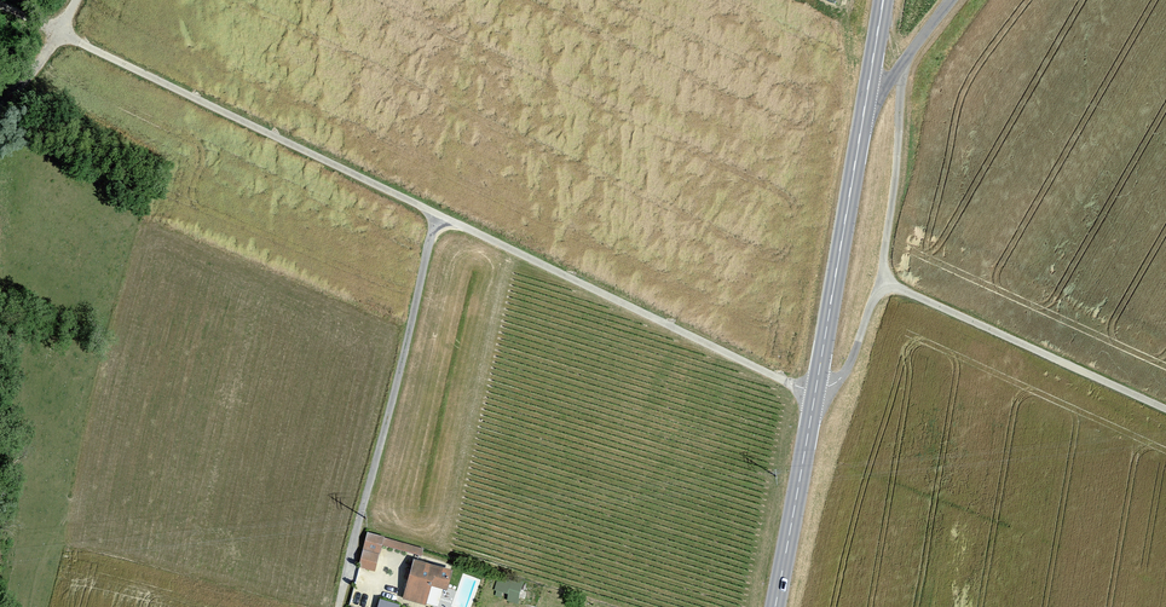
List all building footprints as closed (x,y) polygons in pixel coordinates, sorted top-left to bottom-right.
[(357,567),(373,572),(381,547),(415,558),(417,550),(367,535),(357,567)] [(448,570),(411,560),(401,599),(422,605),(427,586),(442,590),(448,570)] [(497,579),(497,591),(508,590),(508,601),(521,601),(521,579),(497,579)]
